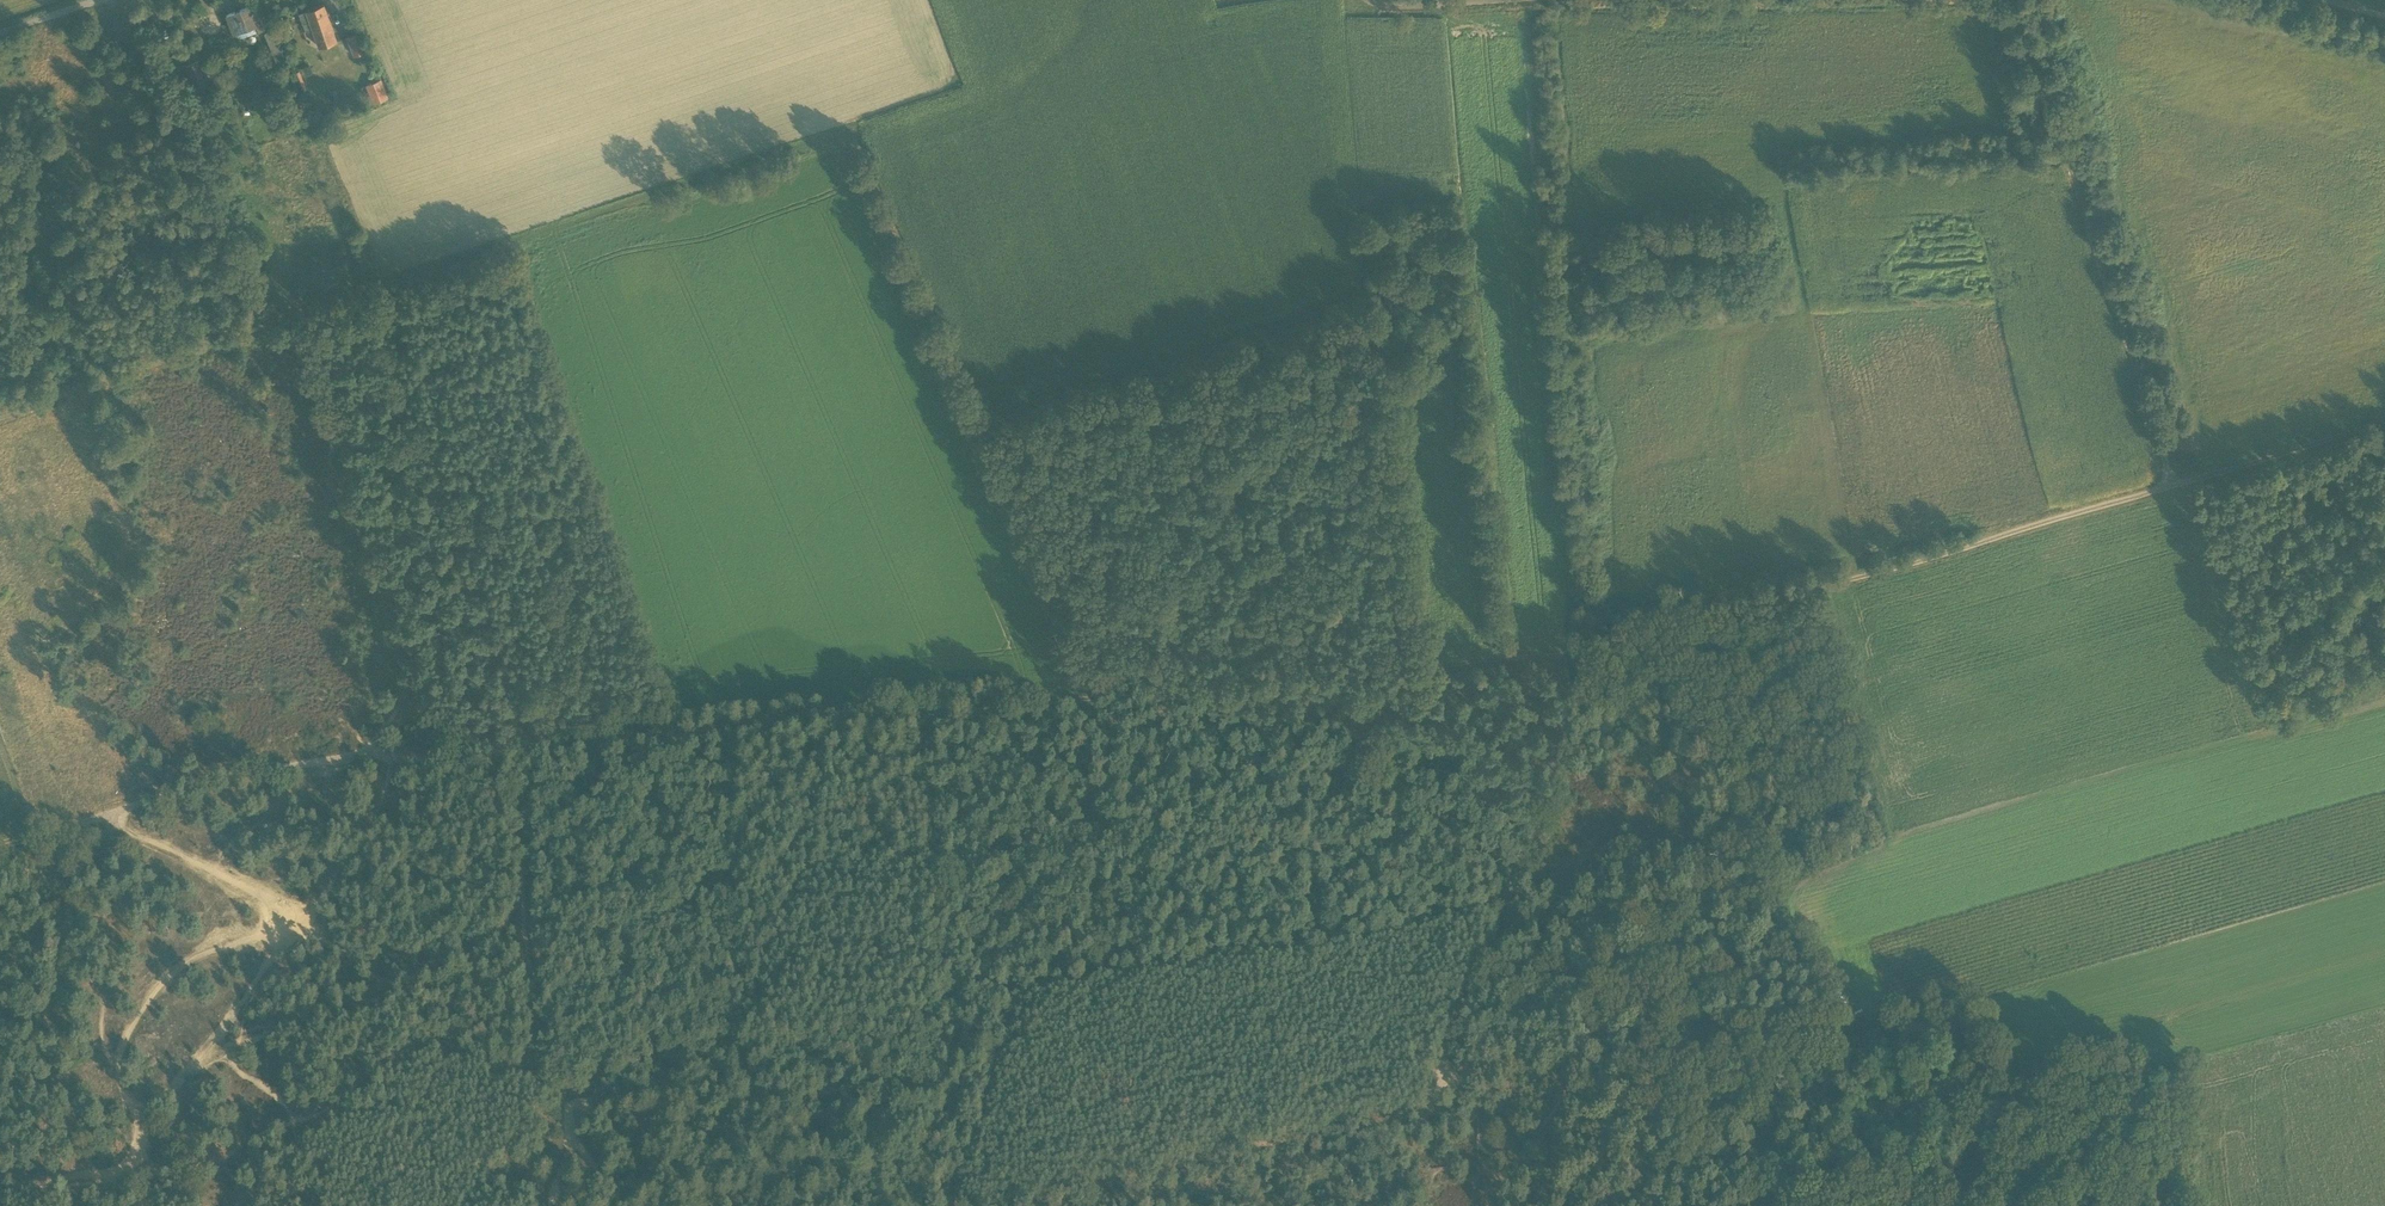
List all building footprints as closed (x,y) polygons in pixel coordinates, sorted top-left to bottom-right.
[(324,4),(299,13),(306,30),(313,27),(320,46),(337,40),(324,4)] [(244,36),(258,30),(265,28),(257,9),(251,11),(249,6),(248,6),(228,14),(227,14),(234,32),(235,32),(236,33),(237,35),(238,36),(240,37),(242,37),(244,36)] [(284,57),(273,29),(266,32),(277,60),(284,57)] [(355,55),(365,51),(357,32),(347,36),(355,55)] [(374,103),(387,97),(380,80),(367,85),(374,103)]
